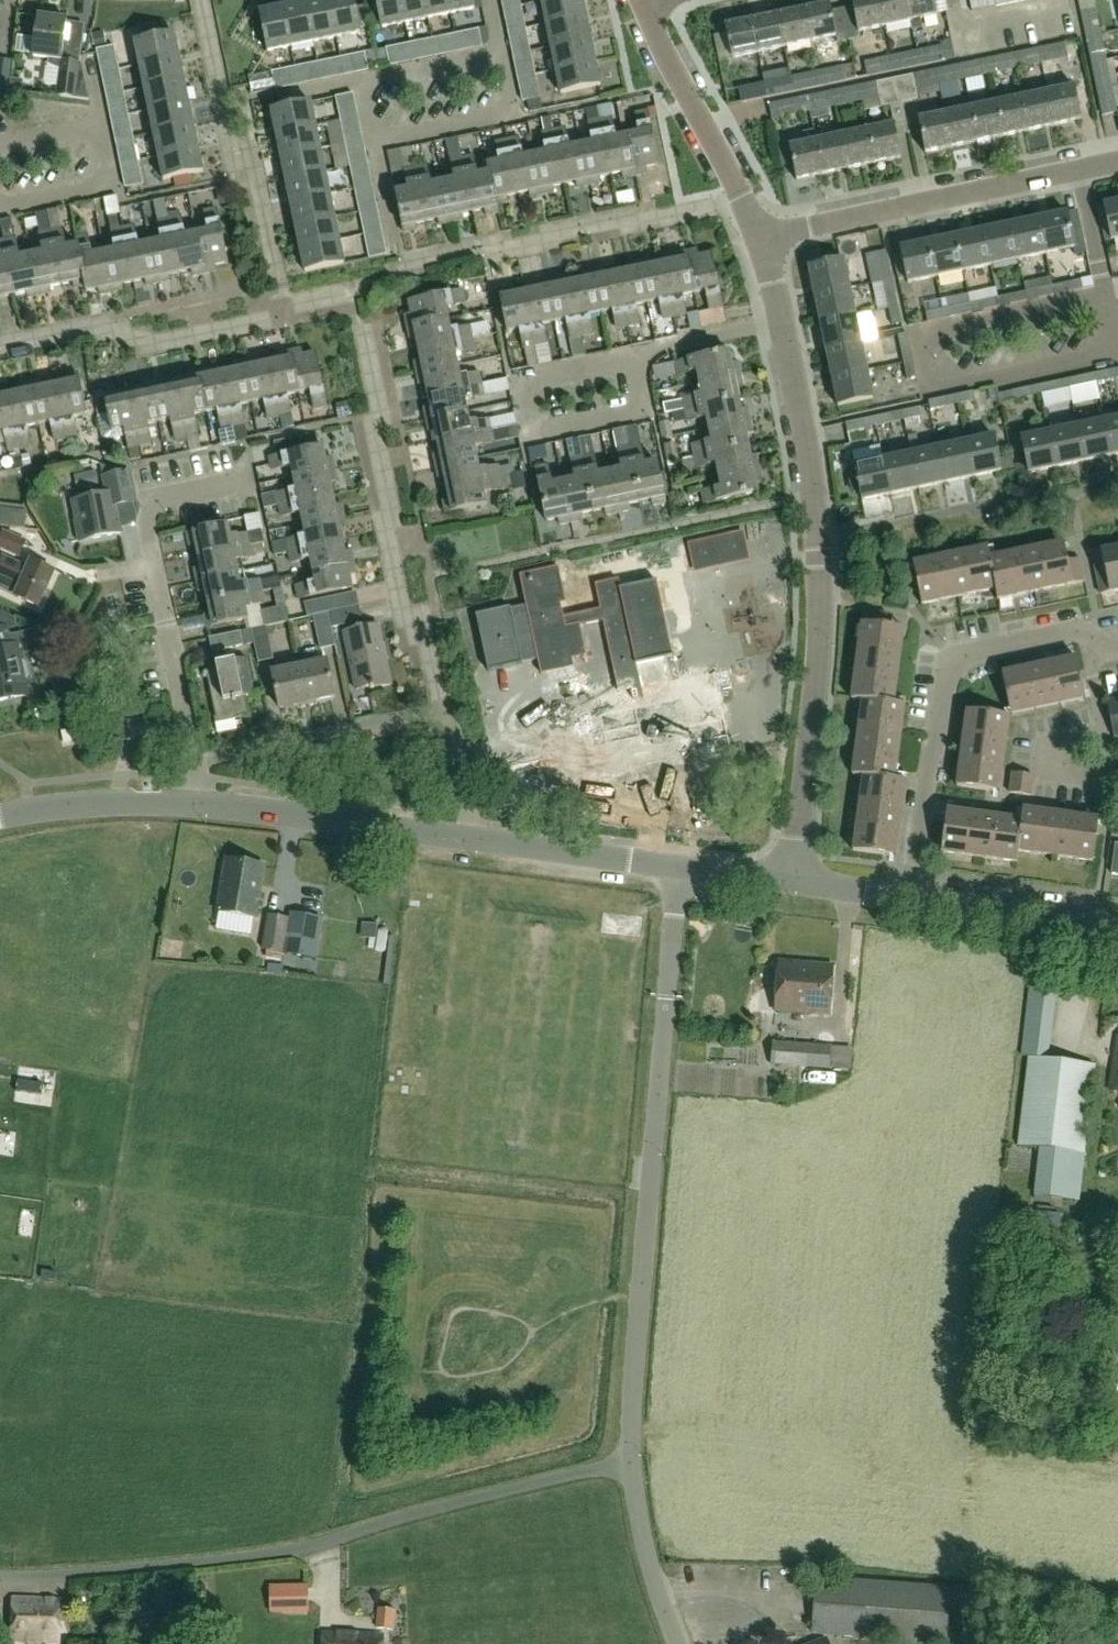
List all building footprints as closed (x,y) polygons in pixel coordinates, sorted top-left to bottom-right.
[(328,0),(318,0),(305,3),(313,43),(336,38),(328,0)] [(336,38),(360,33),(353,0),(328,0),(336,38)] [(401,0),(376,0),(382,29),(405,24),(401,0)] [(424,0),(401,0),(405,24),(428,19),(424,0)] [(428,19),(451,15),(448,0),(424,0),(428,19)] [(451,15),(474,10),(472,0),(448,0),(451,15)] [(474,10),(482,8),(481,0),(472,0),(474,10)] [(503,10),(521,6),(520,0),(501,0),(503,10)] [(541,2),(546,25),(586,17),(582,0),(551,0),(541,2)] [(879,0),(851,0),(852,7),(842,9),(848,39),(860,37),(859,32),(884,27),(879,0)] [(884,27),(909,22),(911,30),(912,30),(906,0),(879,0),(884,27)] [(912,30),(922,28),(920,20),(936,16),(933,0),(906,0),(912,30)] [(971,12),(1029,0),(969,0),(971,12)] [(305,3),(283,7),(291,47),(313,43),(305,3)] [(829,4),(803,9),(810,42),(836,37),(837,42),(848,39),(842,9),(831,11),(829,4)] [(526,29),(521,6),(503,10),(508,33),(526,29)] [(291,47),(283,7),(259,12),(267,52),(291,47)] [(810,42),(803,9),(777,15),(784,48),(810,42)] [(1086,38),(1099,35),(1094,9),(1081,12),(1086,38)] [(777,15),(752,20),(758,53),(784,48),(777,15)] [(56,97),(89,101),(81,56),(63,54),(68,21),(38,17),(32,58),(48,60),(48,64),(55,68),(60,69),(56,97)] [(586,17),(546,25),(550,48),(590,39),(586,17)] [(758,53),(752,20),(725,25),(732,58),(758,53)] [(489,37),(488,29),(478,31),(482,47),(482,48),(486,46),(489,41),(489,37)] [(530,52),(526,29),(508,33),(513,55),(530,52)] [(102,31),(91,33),(94,45),(105,42),(103,34),(102,31)] [(139,65),(179,57),(175,33),(134,42),(139,65)] [(464,33),(455,35),(458,52),(468,50),(464,33)] [(1099,35),(1086,38),(1092,64),(1105,61),(1099,35)] [(442,38),(433,40),(436,57),(446,55),(442,38)] [(590,39),(550,48),(555,71),(595,62),(590,39)] [(941,47),(916,52),(919,66),(945,60),(945,59),(953,58),(950,41),(940,43),(941,47)] [(414,62),(423,60),(420,42),(410,44),(414,62)] [(1078,42),(1049,48),(1052,61),(1081,55),(1078,42)] [(102,73),(118,69),(114,46),(97,49),(102,73)] [(386,49),(390,66),(399,64),(396,47),(386,49)] [(1052,61),(1049,48),(1021,54),(1024,67),(1052,61)] [(363,54),(367,71),(377,69),(374,52),(363,54)] [(530,52),(513,55),(518,78),(535,75),(541,73),(537,58),(532,60),(530,52)] [(919,66),(916,52),(890,57),(893,71),(919,66)] [(1024,67),(1021,54),(993,59),(996,73),(1024,67)] [(179,57),(139,65),(143,87),(184,79),(179,57)] [(350,75),(353,74),(349,57),(340,59),(343,76),(350,75)] [(893,71),(890,57),(865,62),(867,76),(893,71)] [(8,88),(11,59),(0,58),(0,87),(8,88)] [(996,73),(993,59),(965,65),(967,78),(996,73)] [(320,81),(330,79),(326,61),(317,63),(320,81)] [(1092,64),(1097,90),(1110,87),(1110,86),(1117,85),(1117,76),(1108,78),(1105,61),(1092,64)] [(595,62),(555,71),(560,94),(600,86),(595,62)] [(965,65),(937,71),(940,84),(967,78),(965,65)] [(298,85),(308,83),(304,66),(295,68),(298,85)] [(816,73),(819,86),(845,81),(842,67),(816,73)] [(118,69),(102,73),(107,95),(123,91),(118,69)] [(764,83),(766,83),(763,69),(735,74),(738,89),(741,102),(767,97),(764,83)] [(275,90),(284,88),(281,70),(271,72),(275,88),(275,90)] [(819,86),(816,73),(790,78),(793,92),(819,86)] [(535,75),(518,78),(523,102),(527,101),(529,112),(542,109),(535,75)] [(790,78),(766,83),(764,83),(767,97),(793,92),(790,78)] [(1047,92),(1054,126),(1081,120),(1080,113),(1093,110),(1085,78),(1072,80),(1074,87),(1047,92)] [(184,79),(143,87),(148,110),(188,102),(184,79)] [(906,122),(902,103),(897,79),(893,80),(861,87),(864,101),(880,98),(882,107),(890,105),(894,125),(906,122)] [(864,101),(861,87),(831,93),(834,107),(864,101)] [(1116,113),(1110,87),(1097,90),(1103,115),(1116,113)] [(123,91),(107,95),(111,118),(128,114),(123,91)] [(1047,92),(1021,98),(1029,131),(1054,126),(1047,92)] [(831,93),(801,99),(806,124),(804,113),(834,107),(831,93)] [(1021,98),(996,103),(1003,137),(1029,131),(1021,98)] [(806,124),(801,99),(770,106),(772,118),(783,116),(786,128),(806,124)] [(193,125),(188,102),(148,110),(153,133),(193,125)] [(276,135),(316,127),(311,103),(271,111),(276,135)] [(1003,137),(996,103),(970,109),(977,142),(1003,137)] [(599,121),(596,107),(585,109),(588,124),(587,124),(589,135),(579,137),(581,144),(579,145),(588,187),(600,185),(598,178),(610,175),(599,121)] [(358,118),(356,109),(338,112),(340,121),(358,118)] [(970,109),(945,115),(952,148),(977,142),(970,109)] [(626,135),(635,178),(646,175),(645,168),(657,166),(646,112),(634,114),(638,133),(626,135)] [(132,137),(128,114),(111,118),(116,140),(132,137)] [(952,148),(945,115),(918,120),(925,154),(952,148)] [(541,118),(544,133),(553,131),(550,116),(541,118)] [(610,119),(599,121),(610,175),(622,173),(623,180),(635,178),(626,135),(614,137),(610,119)] [(193,125),(153,133),(157,156),(198,148),(193,125)] [(542,197),(533,154),(521,157),(518,138),(515,126),(504,128),(507,140),(506,140),(517,194),(529,192),(530,199),(542,197)] [(867,131),(874,165),(901,159),(895,126),(867,131)] [(320,150),(316,127),(276,135),(281,158),(320,150)] [(564,129),(553,131),(564,185),(575,182),(577,190),(588,187),(579,145),(568,147),(564,129)] [(564,185),(553,131),(544,133),(541,133),(545,152),(533,154),(542,197),(554,194),(552,187),(564,185)] [(874,165),(867,131),(841,137),(848,170),(874,165)] [(363,141),(361,132),(343,136),(345,144),(363,141)] [(823,175),(814,132),(803,134),(805,144),(789,148),(796,181),(823,175)] [(848,170),(841,137),(817,142),(815,132),(814,132),(823,175),(848,170)] [(489,173),(488,173),(477,175),(469,136),(457,138),(462,159),(473,213),(484,211),(485,217),(498,214),(497,206),(496,206),(489,173)] [(132,137),(116,140),(121,163),(137,160),(132,137)] [(517,194),(506,140),(494,143),(498,161),(486,164),(488,173),(489,173),(496,206),(497,206),(507,204),(506,197),(517,194)] [(411,147),(400,149),(404,171),(415,168),(411,147)] [(202,172),(198,148),(157,156),(162,180),(202,172)] [(320,150),(281,158),(285,180),(325,173),(320,150)] [(366,155),(348,159),(350,167),(368,164),(366,156),(366,155)] [(462,159),(450,161),(454,180),(442,182),(451,224),(463,221),(462,215),(473,213),(462,159)] [(137,160),(121,163),(125,187),(142,184),(137,160)] [(451,224),(442,182),(430,185),(427,166),(415,168),(426,222),(438,220),(439,226),(451,224)] [(426,222),(415,168),(404,171),(408,189),(395,192),(403,233),(416,231),(415,225),(426,222)] [(329,195),(325,173),(285,180),(290,203),(329,195)] [(352,181),(354,190),(372,186),(370,177),(352,181)] [(634,199),(652,196),(650,184),(632,187),(634,199)] [(227,189),(217,191),(220,204),(229,202),(227,189)] [(334,218),(329,195),(290,203),(295,226),(334,218)] [(161,240),(149,242),(158,283),(169,281),(168,276),(180,273),(169,218),(165,198),(153,200),(157,221),(161,240)] [(377,209),(375,200),(357,204),(359,213),(377,209)] [(1104,204),(1111,240),(1117,238),(1117,201),(1104,204)] [(61,228),(57,208),(46,210),(50,230),(61,228)] [(196,232),(205,274),(216,271),(215,266),(228,263),(216,208),(204,211),(208,230),(196,232)] [(1038,219),(1046,254),(1086,245),(1081,227),(1070,229),(1067,213),(1038,219)] [(114,250),(103,252),(111,293),(123,291),(121,285),(133,282),(122,228),(120,228),(117,215),(107,216),(110,230),(114,250)] [(180,216),(169,218),(180,273),(191,271),(193,276),(205,274),(196,232),(183,235),(180,216)] [(31,254),(18,257),(15,238),(16,237),(11,218),(0,220),(0,221),(4,240),(3,240),(15,294),(26,292),(28,298),(39,296),(31,254)] [(334,218),(295,226),(299,249),(339,241),(334,218)] [(1038,219),(1011,225),(1018,260),(1046,254),(1038,219)] [(380,223),(362,227),(363,235),(381,232),(380,223)] [(1011,225),(983,231),(991,266),(1018,260),(1011,225)] [(133,226),(122,228),(133,282),(145,280),(146,286),(158,283),(149,242),(137,245),(133,226)] [(61,228),(50,230),(61,285),(73,282),(74,288),(85,286),(86,292),(87,292),(76,237),(75,237),(77,245),(65,248),(61,228)] [(42,252),(31,254),(39,296),(50,294),(49,287),(61,285),(50,230),(38,233),(42,252)] [(983,231),(956,237),(964,272),(991,266),(983,231)] [(880,247),(877,233),(860,236),(864,251),(880,247)] [(87,235),(76,237),(87,292),(98,289),(100,295),(111,293),(103,252),(91,254),(87,235)] [(964,272),(956,237),(928,243),(936,278),(964,272)] [(3,240),(0,241),(0,304),(4,303),(2,297),(15,294),(3,240)] [(343,264),(339,241),(299,249),(304,272),(343,264)] [(936,278),(928,243),(900,249),(907,284),(936,278)] [(384,246),(366,249),(368,259),(386,255),(384,246)] [(685,251),(694,293),(706,291),(710,310),(697,313),(701,328),(725,323),(710,253),(698,256),(697,249),(685,251)] [(694,293),(685,251),(673,254),(675,261),(664,263),(675,317),(686,315),(682,296),(694,293)] [(883,282),(892,280),(886,251),(865,256),(871,284),(883,281),(883,282)] [(651,258),(639,261),(648,303),(660,300),(664,320),(675,317),(664,263),(653,266),(651,258)] [(816,296),(851,289),(845,260),(810,267),(816,296)] [(629,271),(617,273),(629,327),(640,325),(636,305),(648,303),(639,261),(627,263),(629,271)] [(629,327),(617,273),(606,275),(605,268),(593,271),(602,313),(614,310),(618,330),(629,327)] [(602,313),(593,271),(581,273),(582,280),(571,283),(582,337),(594,335),(590,315),(602,313)] [(1025,291),(1027,301),(1055,295),(1053,287),(1052,287),(1050,276),(1023,282),(1025,291)] [(558,278),(546,280),(555,322),(567,320),(571,339),(582,337),(571,283),(559,285),(558,278)] [(555,322),(546,280),(535,283),(536,290),(525,292),(536,347),(548,344),(544,325),(555,322)] [(896,297),(892,280),(883,282),(887,299),(896,297)] [(1064,284),(1066,293),(1083,289),(1081,281),(1064,284)] [(536,347),(525,292),(513,295),(511,288),(499,290),(508,332),(520,330),(524,349),(536,347)] [(856,316),(851,289),(816,296),(821,323),(856,316)] [(407,327),(448,319),(446,307),(465,303),(462,291),(408,303),(411,314),(404,316),(407,327)] [(1027,301),(1025,291),(1008,295),(1011,305),(1027,301)] [(981,302),(983,311),(1000,307),(998,298),(981,302)] [(971,304),(954,308),(956,317),(973,313),(971,304)] [(898,307),(889,309),(892,326),(901,324),(898,307)] [(943,310),(926,314),(928,323),(945,319),(943,310)] [(862,344),(856,316),(821,323),(827,351),(862,344)] [(448,319),(407,327),(409,339),(416,338),(418,349),(472,338),(470,326),(451,330),(448,319)] [(489,321),(475,322),(477,348),(491,347),(489,321)] [(547,328),(552,360),(567,357),(562,326),(547,328)] [(891,365),(904,362),(913,360),(908,334),(899,336),(902,349),(888,352),(891,365)] [(472,338),(418,349),(420,361),(414,362),(416,374),(458,365),(455,353),(475,349),(472,338)] [(573,357),(585,355),(581,338),(570,340),(573,357)] [(862,344),(827,351),(832,378),(867,371),(862,344)] [(301,348),(291,350),(299,392),(310,390),(314,409),(326,407),(315,353),(303,355),(301,348)] [(299,392),(291,350),(278,353),(279,360),(268,362),(280,417),(291,414),(287,395),(299,392)] [(699,385),(741,376),(739,363),(732,364),(730,352),(676,363),(675,361),(652,366),(654,380),(697,371),(699,385)] [(256,358),(244,360),(253,402),(264,400),(269,419),(280,417),(268,362),(257,365),(256,358)] [(233,370),(222,372),(236,434),(235,435),(236,442),(244,440),(244,438),(251,436),(249,430),(246,430),(240,405),(253,402),(244,360),(232,363),(233,370)] [(913,360),(904,362),(908,380),(917,378),(913,360)] [(460,377),(458,365),(416,374),(419,385),(425,384),(428,395),(482,384),(480,373),(460,377)] [(236,434),(222,372),(211,374),(209,367),(197,370),(206,412),(218,409),(224,437),(235,435),(236,434)] [(187,379),(175,382),(187,436),(198,434),(194,414),(206,412),(197,370),(185,372),(187,379)] [(1112,370),(1095,373),(1097,383),(1114,379),(1112,370)] [(867,371),(832,378),(838,406),(872,399),(867,371)] [(67,382),(55,385),(65,439),(77,436),(73,417),(85,415),(77,373),(66,376),(67,382)] [(1097,383),(1095,373),(1084,375),(1068,379),(1070,388),(1097,383)] [(741,376),(699,385),(702,395),(662,403),(664,414),(685,410),(685,411),(739,400),(737,388),(743,387),(741,376)] [(162,377),(150,380),(159,422),(171,419),(175,438),(187,436),(175,382),(164,384),(162,377)] [(41,380),(30,383),(38,424),(50,422),(54,441),(65,439),(55,385),(43,387),(41,380)] [(141,389),(129,392),(140,446),(152,443),(148,424),(159,422),(150,380),(139,382),(141,389)] [(1041,394),(1058,391),(1056,381),(1039,385),(1041,394)] [(38,424),(30,383),(19,385),(20,392),(9,394),(19,448),(30,446),(27,427),(38,424)] [(482,384),(428,395),(430,407),(423,408),(426,420),(467,411),(465,400),(484,396),(482,384)] [(140,446),(129,392),(117,394),(116,387),(103,389),(105,398),(94,400),(98,417),(109,415),(112,431),(125,429),(129,448),(140,446)] [(1011,391),(1013,400),(1030,397),(1028,387),(1011,391)] [(956,395),(958,404),(975,400),(973,391),(956,395)] [(9,394),(0,396),(0,432),(4,431),(8,450),(19,448),(9,394)] [(945,397),(928,401),(933,424),(947,421),(944,407),(947,406),(945,397)] [(739,400),(685,411),(687,422),(706,418),(709,431),(750,422),(748,410),(742,411),(739,400)] [(339,418),(348,416),(345,403),(336,405),(339,418)] [(902,411),(904,420),(921,416),(918,407),(902,411)] [(470,423),(467,411),(426,420),(428,432),(435,431),(437,442),(492,431),(489,419),(470,423)] [(875,417),(877,426),(893,423),(891,413),(875,417)] [(280,417),(282,428),(293,426),(291,414),(280,417)] [(1104,420),(1111,456),(1117,455),(1117,417),(1104,420)] [(846,423),(848,433),(864,429),(862,419),(846,423)] [(1104,420),(1076,426),(1084,462),(1111,456),(1104,420)] [(659,423),(662,438),(679,435),(677,426),(672,428),(670,421),(659,423)] [(750,422),(709,431),(711,441),(692,445),(694,456),(695,458),(749,447),(746,434),(753,433),(750,422)] [(637,426),(625,428),(639,503),(652,500),(654,506),(665,504),(657,462),(644,465),(640,445),(642,445),(637,426)] [(1084,462),(1076,426),(1049,432),(1057,468),(1084,462)] [(639,503),(625,428),(611,431),(616,450),(618,450),(620,460),(622,469),(609,472),(618,514),(630,511),(628,505),(639,503)] [(492,431),(437,442),(440,454),(433,455),(435,467),(477,458),(475,446),(494,442),(492,431)] [(1057,468),(1049,432),(1021,437),(1027,467),(1014,469),(1015,475),(1029,473),(1029,474),(1057,468)] [(293,478),(335,470),(333,459),(326,460),(324,447),(311,449),(308,434),(274,441),(277,456),(268,458),(271,471),(291,467),(293,478)] [(590,436),(578,438),(593,512),(606,509),(607,516),(618,514),(609,472),(598,474),(594,454),(590,436)] [(965,442),(973,477),(1001,471),(1001,470),(1014,468),(1012,455),(998,458),(994,436),(965,442)] [(593,512),(578,438),(565,441),(569,459),(572,459),(575,478),(562,481),(571,523),(583,520),(582,514),(593,512)] [(965,442),(938,448),(945,483),(973,477),(965,442)] [(663,445),(666,460),(678,459),(675,443),(663,445)] [(197,446),(199,469),(238,466),(237,444),(220,445),(220,444),(197,446)] [(571,523),(562,481),(552,483),(546,453),(551,452),(550,444),(530,448),(533,466),(536,466),(547,521),(559,519),(560,525),(571,523)] [(695,458),(694,456),(681,459),(683,470),(688,469),(688,470),(716,464),(719,477),(760,468),(758,456),(751,457),(749,447),(695,458)] [(945,483),(938,448),(910,454),(918,489),(945,483)] [(139,449),(129,451),(131,461),(141,459),(139,449)] [(154,454),(159,480),(187,476),(182,449),(154,454)] [(24,467),(31,465),(29,454),(22,456),(24,467)] [(918,489),(910,454),(883,459),(891,495),(918,489)] [(23,467),(21,456),(9,458),(11,469),(23,467)] [(477,458),(435,467),(438,479),(445,477),(447,489),(501,478),(498,466),(480,470),(477,458)] [(891,495),(883,459),(855,465),(862,501),(891,495)] [(122,473),(113,475),(111,467),(100,463),(103,477),(106,495),(73,501),(77,522),(74,522),(79,542),(121,533),(116,506),(128,503),(122,473)] [(760,468),(719,477),(721,488),(702,492),(705,504),(759,493),(756,480),(763,479),(760,468)] [(335,470),(293,478),(296,490),(276,495),(278,506),(334,494),(331,483),(337,481),(335,470)] [(510,475),(513,488),(525,485),(522,473),(510,475)] [(28,474),(28,487),(37,488),(41,484),(42,474),(28,474)] [(501,478),(447,489),(449,500),(443,502),(445,514),(462,511),(465,525),(502,518),(499,503),(487,506),(484,493),(503,489),(501,478)] [(334,494),(278,506),(281,517),(301,513),(303,525),(345,516),(342,505),(336,506),(334,494)] [(14,499),(14,516),(38,517),(39,499),(14,499)] [(345,516),(303,525),(305,535),(271,542),(274,555),(288,552),(343,541),(341,530),(347,528),(345,516)] [(198,557),(267,543),(267,542),(264,542),(262,531),(250,534),(231,538),(228,525),(186,534),(189,547),(195,545),(198,557)] [(20,558),(27,540),(3,529),(0,536),(0,549),(20,558)] [(784,557),(783,535),(774,535),(775,557),(784,557)] [(766,558),(765,536),(756,536),(757,558),(766,558)] [(343,541),(288,552),(291,564),(311,560),(313,571),(355,562),(352,551),(346,552),(343,541)] [(267,543),(198,557),(200,568),(194,569),(197,582),(238,574),(236,561),(255,557),(269,554),(267,543)] [(1084,582),(1080,559),(1067,562),(1064,548),(991,564),(989,553),(913,570),(921,605),(994,589),(997,601),(1084,582)] [(1093,558),(1101,594),(1117,591),(1117,553),(1093,558)] [(15,597),(38,607),(54,572),(31,562),(28,569),(3,558),(0,565),(0,575),(21,585),(15,597)] [(355,562),(313,571),(316,584),(296,588),(298,599),(353,588),(351,576),(357,575),(355,562)] [(238,574),(197,582),(199,593),(205,592),(208,605),(262,593),(260,580),(241,584),(238,574)] [(609,579),(610,588),(632,587),(631,578),(609,579)] [(267,626),(290,621),(282,587),(280,587),(279,583),(267,585),(268,590),(273,589),(277,607),(259,611),(262,626),(262,627),(267,626)] [(330,613),(360,607),(356,592),(304,602),(307,617),(313,616),(313,617),(329,613),(328,612),(330,611),(330,613)] [(262,593),(208,605),(210,615),(204,616),(206,628),(248,620),(245,608),(265,604),(262,593)] [(362,621),(360,607),(330,613),(333,627),(362,621)] [(486,691),(592,714),(583,755),(636,766),(647,717),(661,709),(666,719),(732,683),(718,657),(710,662),(698,640),(706,635),(692,610),(620,644),(502,615),(495,641),(504,644),(501,660),(492,659),(486,691)] [(10,692),(11,699),(28,695),(18,645),(11,646),(7,629),(18,627),(16,618),(0,611),(0,694),(10,692)] [(888,780),(898,705),(888,704),(898,629),(886,627),(888,615),(863,612),(851,700),(862,701),(852,776),(863,777),(853,852),(889,857),(899,782),(888,780)] [(329,613),(313,617),(320,648),(335,645),(329,613)] [(262,626),(251,628),(254,643),(258,662),(274,659),(267,626),(262,627),(262,626)] [(379,626),(344,633),(356,690),(370,687),(370,690),(391,685),(379,626)] [(254,643),(251,628),(209,637),(212,652),(254,643)] [(245,697),(253,695),(246,659),(222,664),(223,669),(206,673),(216,722),(249,715),(245,697)] [(1001,674),(1009,710),(1083,694),(1075,659),(1001,674)] [(326,662),(299,668),(306,703),(334,697),(326,662)] [(306,703),(299,668),(271,674),(279,709),(306,703)] [(766,692),(757,690),(754,703),(762,705),(766,692)] [(495,704),(487,706),(491,727),(500,725),(495,704)] [(993,792),(1003,716),(967,711),(956,787),(993,792)] [(1030,797),(1033,777),(1012,774),(1009,794),(1030,797)] [(1092,863),(1097,826),(1099,817),(1021,807),(1020,817),(947,808),(946,817),(941,853),(1015,863),(1017,852),(1092,863)] [(256,919),(265,867),(226,860),(217,912),(256,919)] [(263,950),(282,953),(282,955),(296,957),(303,916),(289,914),(288,919),(269,915),(263,950)] [(806,984),(807,964),(778,962),(775,1011),(798,1013),(799,998),(802,999),(804,984),(806,984)] [(799,998),(798,1013),(830,1016),(833,966),(807,964),(806,984),(804,984),(802,999),(799,998)] [(1059,967),(1033,964),(1022,1055),(1047,1059),(1059,967)] [(793,1066),(795,1044),(773,1042),(771,1064),(793,1066)] [(830,1047),(795,1044),(793,1066),(828,1068),(830,1047)] [(1080,1184),(1094,1066),(1029,1058),(1019,1145),(1040,1148),(1035,1196),(1065,1199),(1078,1201),(1080,1184)] [(950,1589),(816,1579),(812,1633),(840,1635),(946,1643),(950,1589)] [(307,1604),(307,1588),(271,1588),(271,1604),(307,1604)] [(59,1642),(60,1600),(13,1598),(11,1641),(59,1642)] [(392,1629),(394,1610),(376,1608),(376,1610),(366,1610),(364,1626),(392,1629)] [(343,1633),(323,1633),(323,1643),(382,1643),(382,1635),(343,1633)]
